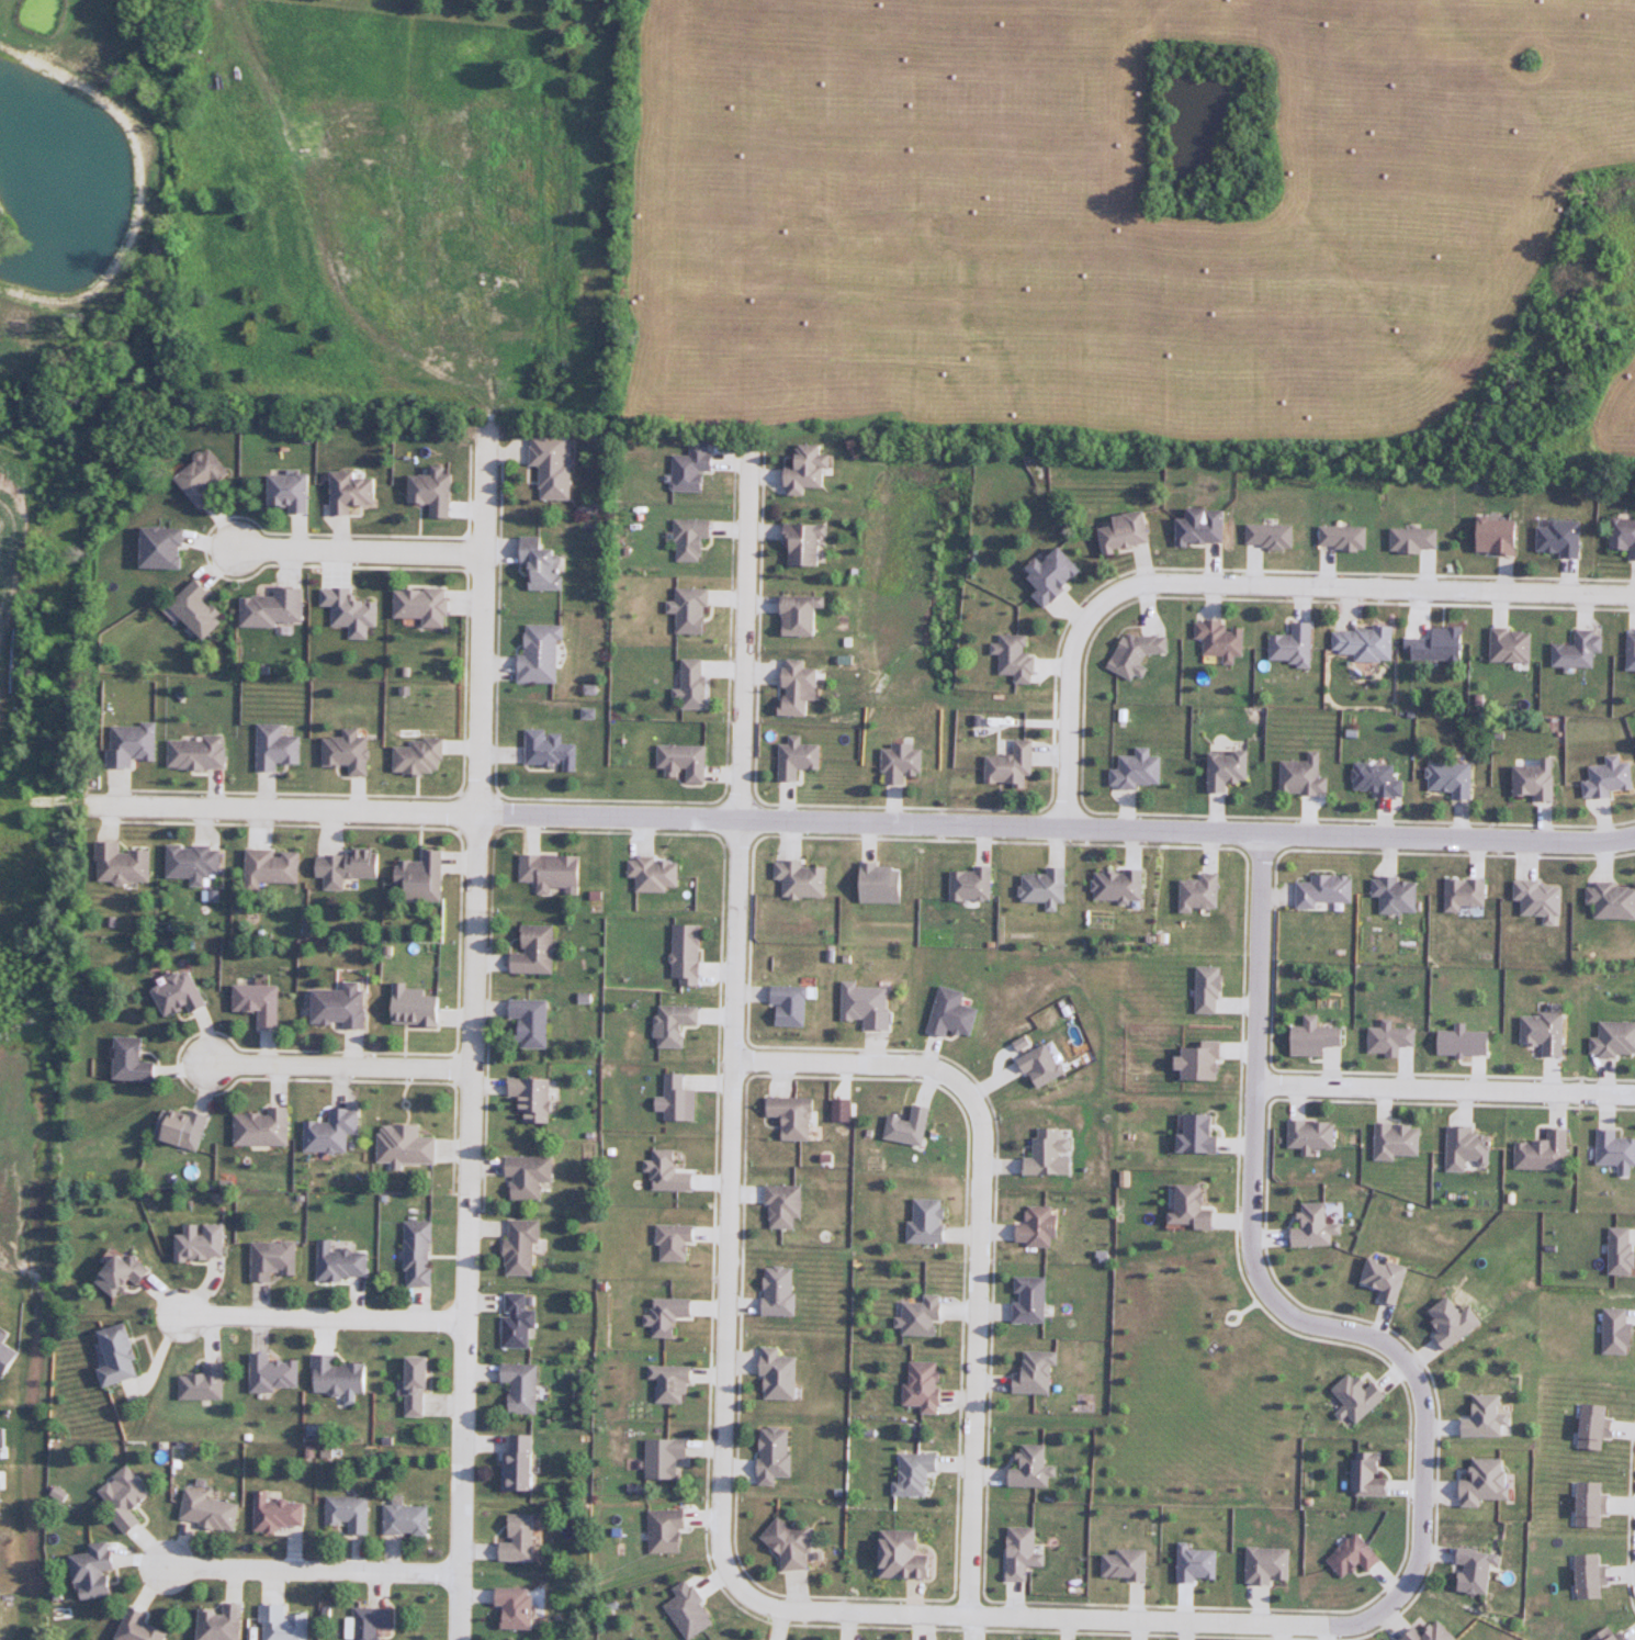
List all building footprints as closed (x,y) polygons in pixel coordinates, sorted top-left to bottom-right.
[(10,0),(0,0),(0,21),(10,0)] [(573,438),(534,438),(533,500),(572,500),(573,438)] [(834,489),(834,469),(839,469),(839,455),(831,455),(831,444),(799,444),(799,463),(789,463),(789,496),(813,496),(813,489),(834,489)] [(234,474),(215,447),(178,473),(204,511),(222,498),(215,487),(234,474)] [(675,491),(708,491),(708,471),(717,471),(716,451),(675,452),(675,491)] [(334,515),(362,515),(362,505),(380,505),(380,477),(361,477),(361,472),(334,472),(334,515)] [(456,472),(411,472),(411,506),(426,506),(426,517),(456,517),(456,472)] [(315,512),(315,474),(274,474),(274,512),(315,512)] [(1170,519),(1170,544),(1217,543),(1217,508),(1180,509),(1180,519),(1170,519)] [(1104,517),(1106,526),(1092,528),(1097,553),(1143,545),(1136,511),(1104,517)] [(713,519),(677,519),(677,561),(713,561),(713,519)] [(1468,553),(1509,554),(1510,519),(1468,519),(1468,553)] [(1575,558),(1575,520),(1544,520),(1544,526),(1532,526),(1532,553),(1555,553),(1555,558),(1575,558)] [(1606,550),(1625,550),(1625,559),(1634,560),(1634,520),(1607,520),(1606,550)] [(829,536),(836,536),(836,525),(792,523),(790,565),(827,566),(829,536)] [(1241,548),(1288,548),(1288,525),(1241,525),(1241,548)] [(188,568),(188,527),(146,527),(146,568),(188,568)] [(1313,527),(1313,550),(1362,550),(1362,527),(1313,527)] [(1432,553),(1432,529),(1385,529),(1385,553),(1432,553)] [(525,536),(525,590),(565,590),(565,548),(547,548),(547,536),(525,536)] [(1037,608),(1075,571),(1051,546),(1034,562),(1029,557),(1016,570),(1033,588),(1025,596),(1037,608)] [(208,640),(229,617),(212,601),(218,595),(200,578),(173,607),(208,640)] [(306,586),(278,586),(278,596),(244,596),(244,626),(306,626),(306,586)] [(712,588),(680,587),(679,634),(712,635),(712,588)] [(425,618),(425,627),(449,627),(449,588),(396,588),(396,618),(425,618)] [(371,639),(371,627),(379,627),(379,592),(323,592),(323,608),(334,608),(334,627),(352,627),(352,639),(371,639)] [(824,637),(824,609),(835,609),(835,595),(786,596),(787,637),(824,637)] [(1220,656),(1219,665),(1230,665),(1230,656),(1239,656),(1239,628),(1220,628),(1220,621),(1191,621),(1190,640),(1199,640),(1199,656),(1220,656)] [(1266,663),(1306,664),(1306,623),(1287,623),(1287,636),(1266,635),(1266,663)] [(561,684),(562,625),(523,625),(523,683),(561,684)] [(1460,661),(1460,627),(1427,627),(1427,638),(1400,638),(1400,660),(1460,661)] [(1352,661),(1388,662),(1388,628),(1329,628),(1329,654),(1352,654),(1352,661)] [(1486,663),(1527,663),(1527,629),(1486,629),(1486,663)] [(1547,667),(1590,668),(1590,652),(1598,652),(1598,632),(1571,632),(1570,644),(1548,644),(1547,667)] [(1634,671),(1634,632),(1622,632),(1622,671),(1634,671)] [(1161,654),(1162,637),(1117,635),(1103,670),(1130,681),(1131,678),(1140,678),(1144,668),(1136,665),(1141,654),(1161,654)] [(1023,636),(995,636),(995,645),(988,645),(988,655),(995,655),(995,676),(1011,676),(1011,684),(1029,684),(1030,654),(1023,654),(1023,636)] [(710,710),(710,659),(682,659),(683,700),(684,700),(684,710),(710,710)] [(824,702),(825,669),(812,669),(813,659),(782,659),(780,716),(817,717),(817,701),(824,702)] [(260,772),(282,772),(282,763),(302,763),(302,736),(286,736),(287,724),(260,723),(260,772)] [(136,768),(136,763),(159,763),(159,724),(113,724),(113,768),(136,768)] [(339,776),(370,776),(370,729),(345,729),(345,737),(325,737),(325,767),(339,766),(339,776)] [(528,730),(527,769),(580,769),(580,743),(567,743),(567,731),(528,730)] [(803,781),(803,769),(825,769),(825,744),(805,744),(805,736),(794,736),(794,744),(782,744),(782,781),(803,781)] [(227,769),(227,737),(170,737),(170,769),(227,769)] [(397,741),(396,774),(445,775),(445,742),(397,741)] [(1028,741),(1009,741),(1008,757),(982,757),(981,785),(1021,786),(1021,777),(1027,777),(1028,741)] [(659,770),(668,770),(668,777),(690,777),(690,783),(711,783),(711,745),(659,745),(659,770)] [(910,784),(910,774),(927,774),(927,745),(886,745),(886,784),(910,784)] [(1105,787),(1155,788),(1156,757),(1144,757),(1144,748),(1131,748),(1131,757),(1114,756),(1114,770),(1106,769),(1105,787)] [(1202,793),(1221,793),(1221,783),(1241,783),(1241,751),(1202,751),(1202,793)] [(1275,762),(1275,795),(1323,795),(1323,777),(1315,777),(1315,752),(1303,752),(1303,762),(1275,762)] [(1627,791),(1625,763),(1616,763),(1615,756),(1600,756),(1601,766),(1584,767),(1585,782),(1577,782),(1579,799),(1606,798),(1606,792),(1627,791)] [(1547,802),(1546,758),(1534,758),(1534,767),(1507,767),(1507,798),(1529,798),(1529,802),(1547,802)] [(1348,795),(1397,795),(1397,780),(1388,780),(1388,764),(1348,764),(1348,795)] [(1423,791),(1448,791),(1448,800),(1465,800),(1465,764),(1423,764),(1423,791)] [(125,847),(125,841),(100,841),(100,882),(153,882),(153,847),(125,847)] [(209,885),(209,875),(223,875),(223,845),(170,845),(170,877),(195,877),(195,884),(209,885)] [(445,847),(425,847),(424,859),(397,858),(396,900),(445,901),(445,847)] [(248,890),(265,890),(265,881),(301,882),(302,849),(249,848),(248,890)] [(382,850),(317,851),(318,877),(326,877),(326,889),(347,889),(347,878),(383,877),(382,850)] [(522,854),(521,884),(533,884),(533,892),(585,894),(586,857),(522,854)] [(638,891),(683,893),(684,859),(629,857),(629,879),(638,879),(638,891)] [(830,898),(831,863),(778,862),(778,882),(785,882),(785,896),(830,898)] [(863,864),(863,904),(908,904),(908,864),(863,864)] [(1016,901),(1042,902),(1041,910),(1058,910),(1059,867),(1042,866),(1041,873),(1016,873),(1016,901)] [(987,868),(946,868),(946,900),(987,900),(987,868)] [(1136,869),(1089,869),(1089,900),(1136,900),(1136,869)] [(1291,882),(1290,909),(1311,909),(1311,901),(1345,902),(1346,875),(1306,874),(1306,882),(1291,882)] [(1175,875),(1175,911),(1213,911),(1213,875),(1175,875)] [(1375,913),(1411,913),(1411,878),(1366,878),(1366,896),(1375,896),(1375,913)] [(1440,878),(1440,909),(1479,909),(1479,878),(1440,878)] [(1556,883),(1509,881),(1508,900),(1517,901),(1516,915),(1539,916),(1539,924),(1554,925),(1556,883)] [(1590,904),(1590,918),(1632,918),(1631,884),(1581,885),(1581,904),(1590,904)] [(558,925),(525,925),(525,952),(514,952),(514,973),(557,973),(558,925)] [(675,984),(705,983),(705,925),(675,925),(675,984)] [(1213,966),(1190,966),(1190,1014),(1213,1014),(1213,966)] [(197,967),(155,982),(167,1015),(193,1006),(194,1011),(211,1006),(197,967)] [(238,1011),(262,1011),(262,1026),(283,1026),(283,983),(238,983),(238,1011)] [(892,1026),(892,985),(845,984),(844,1026),(892,1026)] [(960,991),(934,985),(924,1029),(965,1038),(972,1008),(957,1004),(960,991)] [(394,1023),(446,1024),(447,987),(395,986),(394,1023)] [(369,987),(313,987),(313,1025),(368,1025),(369,987)] [(777,1026),(813,1026),(813,987),(777,987),(777,1026)] [(513,1020),(523,1021),(522,1048),(552,1048),(552,1000),(514,999),(513,1020)] [(659,1049),(689,1049),(689,1025),(704,1025),(704,1006),(659,1006),(659,1049)] [(1556,1013),(1515,1013),(1515,1043),(1536,1043),(1536,1056),(1556,1056),(1556,1013)] [(1318,1056),(1318,1045),(1334,1045),(1334,1027),(1312,1027),(1312,1014),(1298,1014),(1298,1026),(1284,1026),(1284,1056),(1318,1056)] [(1379,1052),(1379,1057),(1393,1057),(1393,1045),(1408,1045),(1408,1027),(1388,1027),(1388,1018),(1375,1018),(1375,1026),(1363,1026),(1362,1052),(1379,1052)] [(1634,1021),(1593,1021),(1593,1037),(1585,1037),(1585,1055),(1634,1055),(1634,1021)] [(1484,1031),(1460,1031),(1460,1022),(1450,1022),(1450,1030),(1431,1030),(1431,1056),(1484,1056),(1484,1031)] [(160,1079),(161,1061),(147,1061),(148,1035),(120,1035),(119,1078),(160,1079)] [(1175,1047),(1175,1056),(1167,1056),(1167,1069),(1175,1068),(1175,1079),(1213,1079),(1212,1040),(1194,1040),(1194,1046),(1175,1047)] [(1060,1072),(1041,1042),(1011,1060),(1031,1090),(1060,1072)] [(701,1089),(687,1089),(687,1074),(667,1074),(667,1096),(659,1096),(659,1120),(700,1120),(701,1089)] [(545,1115),(545,1078),(512,1078),(512,1105),(521,1105),(521,1122),(551,1123),(551,1115),(545,1115)] [(785,1140),(816,1141),(817,1097),(769,1096),(768,1117),(785,1118),(785,1140)] [(917,1145),(924,1108),(908,1105),(905,1119),(883,1115),(878,1138),(917,1145)] [(347,1115),(306,1115),(306,1152),(352,1152),(352,1133),(361,1133),(361,1107),(347,1107),(347,1115)] [(160,1115),(160,1143),(206,1143),(206,1115),(160,1115)] [(291,1115),(238,1115),(238,1145),(291,1145),(291,1115)] [(1207,1115),(1172,1115),(1172,1153),(1207,1153),(1207,1115)] [(1283,1148),(1330,1148),(1330,1120),(1283,1120),(1283,1148)] [(439,1136),(423,1136),(423,1124),(381,1123),(381,1162),(439,1162),(439,1136)] [(1369,1158),(1415,1159),(1416,1124),(1370,1123),(1369,1158)] [(1054,1174),(1054,1151),(1064,1151),(1064,1138),(1054,1138),(1054,1127),(1032,1127),(1032,1137),(1027,1137),(1027,1157),(1016,1157),(1016,1174),(1054,1174)] [(1442,1128),(1441,1171),(1461,1172),(1461,1163),(1484,1163),(1484,1129),(1442,1128)] [(1561,1169),(1561,1128),(1542,1128),(1541,1140),(1510,1140),(1510,1169),(1561,1169)] [(1613,1129),(1592,1129),(1591,1164),(1613,1164),(1613,1176),(1630,1177),(1631,1138),(1613,1137),(1613,1129)] [(681,1149),(650,1149),(650,1191),(697,1191),(697,1173),(680,1173),(681,1149)] [(557,1156),(509,1156),(509,1178),(516,1178),(516,1200),(545,1200),(545,1182),(557,1182),(557,1156)] [(1169,1212),(1162,1212),(1162,1229),(1208,1229),(1208,1211),(1195,1211),(1195,1184),(1169,1184),(1169,1212)] [(795,1185),(762,1185),(762,1229),(795,1229),(795,1185)] [(905,1244),(937,1244),(937,1198),(905,1198),(905,1244)] [(1320,1203),(1297,1203),(1297,1213),(1291,1213),(1291,1226),(1285,1226),(1285,1247),(1327,1246),(1327,1235),(1336,1235),(1336,1224),(1320,1224),(1320,1203)] [(1047,1247),(1049,1207),(1021,1206),(1020,1224),(1009,1224),(1008,1245),(1047,1247)] [(509,1276),(541,1277),(542,1220),(510,1220),(509,1276)] [(409,1221),(409,1286),(437,1286),(437,1221),(409,1221)] [(186,1233),(177,1233),(177,1260),(230,1261),(230,1223),(186,1223),(186,1233)] [(681,1261),(681,1241),(686,1241),(686,1224),(652,1224),(652,1261),(681,1261)] [(1604,1227),(1604,1274),(1628,1274),(1628,1227),(1604,1227)] [(321,1278),(372,1278),(372,1252),(356,1252),(356,1239),(320,1240),(321,1278)] [(300,1242),(255,1242),(255,1278),(300,1278),(300,1242)] [(137,1280),(142,1285),(156,1271),(130,1246),(98,1278),(119,1299),(137,1280)] [(1399,1267),(1360,1257),(1354,1284),(1377,1289),(1374,1301),(1390,1305),(1399,1267)] [(790,1315),(790,1268),(758,1268),(758,1315),(790,1315)] [(1008,1322),(1039,1322),(1039,1277),(1008,1277),(1008,1322)] [(521,1292),(499,1292),(499,1347),(529,1347),(529,1309),(521,1309),(521,1292)] [(896,1335),(933,1336),(934,1294),(918,1294),(918,1302),(897,1301),(896,1335)] [(1462,1305),(1453,1312),(1440,1296),(1420,1311),(1435,1331),(1427,1336),(1438,1350),(1475,1322),(1462,1305)] [(647,1325),(647,1337),(668,1337),(668,1316),(686,1316),(686,1298),(646,1298),(646,1314),(639,1314),(639,1325),(647,1325)] [(1598,1354),(1623,1354),(1623,1308),(1598,1308),(1598,1354)] [(111,1386),(147,1375),(131,1322),(95,1333),(111,1386)] [(791,1356),(774,1356),(774,1347),(757,1346),(755,1398),(789,1399),(791,1356)] [(1052,1365),(1052,1351),(1018,1350),(1017,1373),(1007,1373),(1007,1392),(1046,1393),(1047,1365),(1052,1365)] [(419,1416),(419,1355),(398,1355),(397,1416),(419,1416)] [(253,1391),(302,1391),(302,1356),(253,1356),(253,1391)] [(364,1358),(316,1358),(316,1393),(364,1393),(364,1358)] [(932,1413),(934,1361),(901,1361),(900,1404),(917,1404),(917,1413),(932,1413)] [(504,1412),(532,1412),(532,1362),(495,1362),(495,1381),(504,1381),(504,1412)] [(182,1374),(182,1399),(226,1399),(226,1363),(198,1363),(198,1374),(182,1374)] [(644,1378),(651,1378),(651,1402),(681,1402),(681,1365),(644,1365),(644,1378)] [(1352,1424),(1382,1394),(1369,1381),(1362,1388),(1345,1372),(1326,1390),(1340,1404),(1331,1413),(1339,1420),(1344,1415),(1352,1424)] [(1494,1424),(1501,1424),(1502,1413),(1491,1412),(1492,1394),(1466,1393),(1465,1418),(1454,1418),(1454,1436),(1494,1437),(1494,1424)] [(1572,1449),(1602,1450),(1603,1404),(1573,1404),(1572,1449)] [(784,1477),(786,1427),(754,1426),(753,1484),(771,1485),(771,1476),(784,1477)] [(526,1434),(502,1434),(501,1489),(526,1489),(526,1434)] [(641,1438),(640,1477),(670,1478),(671,1458),(681,1458),(681,1439),(641,1438)] [(1040,1444),(1014,1443),(1014,1466),(1003,1466),(1002,1486),(1050,1487),(1050,1465),(1039,1465),(1040,1444)] [(1384,1496),(1384,1476),(1376,1476),(1376,1451),(1352,1451),(1352,1496),(1384,1496)] [(934,1453),(892,1453),(892,1496),(921,1496),(921,1472),(934,1472),(934,1453)] [(1464,1479),(1452,1479),(1452,1507),(1473,1507),(1473,1499),(1499,1499),(1499,1458),(1464,1458),(1464,1479)] [(100,1488),(129,1535),(147,1524),(137,1508),(155,1496),(136,1465),(100,1488)] [(1569,1528),(1597,1528),(1597,1482),(1569,1482),(1569,1528)] [(308,1501),(277,1500),(277,1490),(258,1490),(258,1529),(308,1530),(308,1501)] [(240,1530),(244,1499),(188,1492),(183,1523),(240,1530)] [(344,1534),(364,1534),(364,1496),(322,1496),(322,1524),(344,1524),(344,1534)] [(380,1504),(380,1535),(422,1535),(422,1504),(380,1504)] [(677,1509),(644,1510),(645,1552),(678,1552),(677,1509)] [(493,1561),(526,1561),(526,1514),(502,1514),(502,1542),(493,1542),(493,1561)] [(805,1553),(804,1524),(761,1526),(763,1553),(775,1552),(776,1571),(802,1569),(801,1553),(805,1553)] [(1031,1527),(1002,1527),(1000,1581),(1022,1582),(1022,1565),(1040,1566),(1041,1553),(1030,1553),(1031,1527)] [(911,1555),(912,1530),(871,1530),(870,1578),(925,1578),(925,1555),(911,1555)] [(1376,1560),(1352,1533),(1322,1559),(1338,1577),(1355,1563),(1363,1572),(1376,1560)] [(77,1554),(81,1599),(122,1596),(117,1540),(94,1542),(95,1552),(77,1554)] [(1174,1581),(1213,1582),(1214,1548),(1175,1547),(1174,1581)] [(1286,1584),(1286,1548),(1241,1548),(1241,1584),(1286,1584)] [(1142,1550),(1112,1550),(1112,1553),(1097,1553),(1097,1580),(1142,1580),(1142,1550)] [(1491,1551),(1450,1550),(1449,1564),(1453,1564),(1451,1591),(1483,1593),(1484,1566),(1490,1566),(1491,1551)] [(1569,1600),(1598,1599),(1598,1554),(1568,1555),(1569,1600)] [(659,1605),(683,1639),(710,1622),(681,1579),(667,1589),(672,1596),(659,1605)] [(488,1604),(494,1604),(494,1628),(524,1628),(524,1587),(488,1587),(488,1604)] [(247,1604),(203,1603),(202,1639),(246,1639),(247,1604)] [(291,1613),(291,1603),(265,1603),(265,1639),(312,1639),(312,1613),(291,1613)] [(154,1614),(133,1606),(120,1639),(171,1639),(175,1630),(151,1621),(154,1614)] [(349,1607),(349,1639),(374,1639),(374,1627),(386,1627),(386,1607),(349,1607)] [(1452,1639),(1430,1619),(1416,1634),(1408,1626),(1395,1639),(1452,1639)] [(1599,1626),(1587,1639),(1615,1639),(1599,1626)]
